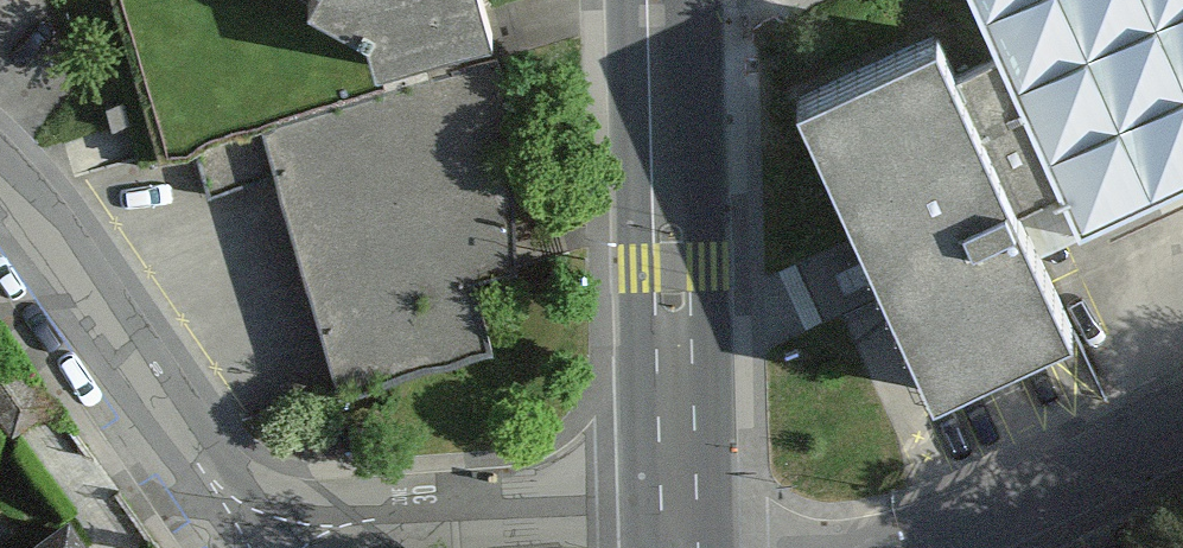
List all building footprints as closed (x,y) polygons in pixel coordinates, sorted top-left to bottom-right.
[(151,182),(257,160),(330,399),(493,362),(477,303),(529,288),(506,61),(486,0),(104,0),(151,182)] [(995,49),(1056,184),(1075,226),(1182,178),(1182,0),(972,0),(995,49)] [(925,35),(788,99),(926,395),(1064,331),(1005,207),(942,73),(925,35)] [(1056,184),(995,49),(942,73),(1005,207),(1056,184)] [(56,486),(0,523),(0,547),(97,547),(56,486)]
